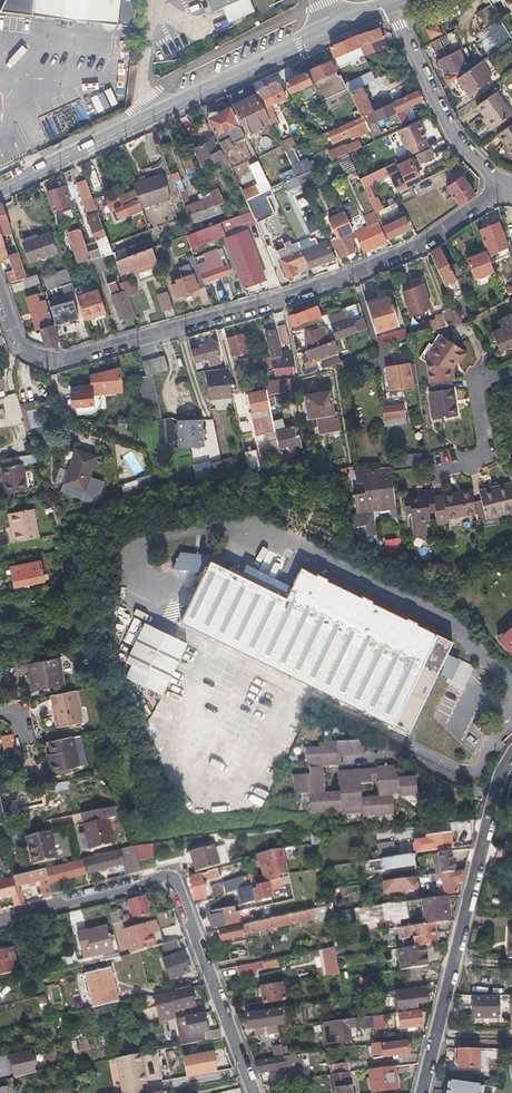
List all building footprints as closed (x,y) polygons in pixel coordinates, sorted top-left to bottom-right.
[(33,7),(30,7),(29,15),(32,16),(32,19),(134,29),(136,0),(34,0),(33,7)] [(212,14),(227,7),(242,0),(206,0),(212,14)] [(227,7),(233,20),(254,11),(249,0),(242,0),(227,7)] [(511,16),(511,15),(511,0),(503,0),(511,16)] [(484,33),(490,30),(496,26),(487,11),(475,19),(484,33)] [(429,38),(434,36),(439,33),(434,23),(424,28),(429,38)] [(358,45),(360,50),(362,55),(383,47),(383,46),(385,45),(382,39),(377,28),(353,36),(358,45)] [(349,49),(358,45),(353,36),(329,46),(332,51),(334,56),(349,49)] [(354,59),(362,55),(360,50),(358,45),(349,49),(354,59)] [(460,66),(463,65),(465,64),(458,51),(437,61),(444,75),(442,79),(445,85),(447,85),(456,79),(464,73),(460,66)] [(312,82),(319,96),(321,100),(345,88),(344,84),(339,74),(337,75),(329,60),(309,70),(314,81),(312,82)] [(478,62),(464,73),(456,79),(467,95),(490,79),(478,62)] [(305,103),(319,96),(312,82),(310,83),(304,71),(293,76),(288,65),(276,71),(281,82),(284,81),(291,95),(299,91),(305,103)] [(376,67),(373,69),(370,70),(372,76),(374,79),(381,76),(376,67)] [(271,123),(274,121),(278,120),(270,104),(284,97),(276,81),(263,87),(260,79),(251,83),(270,121),(271,123)] [(355,79),(344,84),(345,88),(347,91),(358,86),(355,79)] [(244,133),(270,121),(251,83),(226,95),(244,133)] [(358,116),(362,114),(371,110),(369,106),(359,86),(358,86),(347,91),(358,116)] [(389,102),(392,108),(395,115),(400,124),(404,122),(399,111),(419,101),(416,96),(420,93),(418,89),(389,102)] [(502,122),(511,116),(511,114),(496,92),(476,106),(484,117),(492,129),(502,122)] [(376,102),(379,107),(389,102),(386,96),(376,101),(376,102)] [(212,131),(218,143),(228,139),(230,144),(244,138),(233,116),(232,117),(229,108),(227,109),(222,97),(201,107),(207,121),(212,131)] [(385,111),(392,108),(389,102),(379,107),(371,110),(362,114),(367,125),(372,136),(377,133),(372,122),(374,121),(373,117),(380,113),(382,116),(387,114),(385,111)] [(367,125),(362,114),(358,116),(325,132),(331,144),(344,138),(343,136),(354,131),(355,134),(362,131),(361,128),(367,125)] [(392,121),(399,124),(400,124),(395,115),(390,117),(392,121)] [(488,132),(492,129),(484,117),(480,120),(488,132)] [(418,120),(397,130),(408,155),(427,146),(421,133),(424,132),(418,120)] [(200,137),(212,131),(207,121),(195,127),(200,137)] [(505,147),(511,157),(511,125),(497,136),(505,147)] [(284,151),(292,147),(296,146),(292,137),(280,143),(284,151)] [(221,149),(230,144),(228,139),(218,143),(219,145),(221,149)] [(358,140),(349,144),(339,148),(338,145),(334,147),(338,156),(346,152),(361,146),(358,140)] [(198,157),(201,165),(205,174),(213,170),(215,174),(222,171),(224,175),(232,172),(221,149),(219,145),(211,148),(213,150),(198,157)] [(304,171),(292,147),(284,151),(292,168),(296,175),(304,171)] [(511,160),(511,157),(505,147),(502,149),(511,161),(511,160)] [(383,166),(388,175),(395,191),(419,180),(416,173),(419,171),(415,164),(432,156),(429,148),(397,163),(403,176),(394,180),(392,176),(397,174),(395,170),(397,170),(393,161),(383,166)] [(185,150),(182,151),(179,152),(186,171),(188,170),(193,168),(185,150)] [(340,162),(349,158),(346,152),(338,156),(337,156),(340,162)] [(83,169),(84,169),(84,170),(93,166),(90,159),(81,163),(83,169)] [(367,184),(388,175),(383,166),(358,177),(373,207),(375,211),(379,209),(367,184)] [(192,181),(200,178),(195,167),(193,168),(188,170),(192,181)] [(295,175),(296,175),(292,168),(280,174),(280,175),(275,178),(269,167),(262,170),(264,175),(266,179),(240,191),(244,198),(261,191),(270,186),(277,183),(283,181),(295,175)] [(89,171),(92,186),(98,185),(95,170),(89,171)] [(296,175),(295,175),(299,183),(303,190),(314,185),(307,170),(304,171),(296,175)] [(217,188),(208,192),(212,200),(202,204),(190,208),(187,201),(189,200),(178,171),(170,174),(174,186),(176,185),(190,222),(195,220),(196,222),(218,213),(215,205),(223,202),(217,188)] [(58,188),(52,190),(48,191),(45,192),(51,211),(66,206),(70,205),(64,186),(65,185),(60,172),(54,175),(58,188)] [(135,190),(140,207),(169,198),(160,174),(132,183),(135,190)] [(299,183),(295,175),(283,181),(286,189),(299,183)] [(459,175),(452,181),(445,186),(448,189),(451,187),(462,201),(473,192),(459,175)] [(279,189),(277,183),(270,186),(272,192),(279,189)] [(119,216),(140,207),(135,190),(109,200),(113,209),(115,208),(119,216)] [(262,194),(261,191),(244,198),(247,204),(250,211),(253,220),(259,217),(265,215),(258,196),(262,194)] [(198,196),(202,204),(212,200),(208,192),(198,196)] [(104,196),(93,200),(95,207),(98,215),(109,211),(104,196)] [(241,214),(250,211),(247,204),(239,207),(241,214)] [(90,260),(91,260),(102,256),(112,254),(98,215),(95,207),(85,210),(98,248),(87,252),(90,260)] [(210,225),(219,222),(229,218),(226,209),(221,211),(222,215),(208,220),(210,225)] [(253,220),(250,211),(241,214),(240,214),(244,224),(254,221),(253,220)] [(377,216),(376,213),(375,211),(369,214),(374,219),(378,219),(377,216)] [(74,212),(69,214),(66,215),(69,222),(76,220),(74,212)] [(387,212),(377,216),(378,219),(387,237),(408,228),(400,212),(394,214),(397,219),(392,221),(387,212)] [(219,222),(223,235),(242,287),(264,279),(244,224),(240,214),(229,218),(219,222)] [(346,217),(342,219),(338,221),(342,231),(351,227),(346,217)] [(385,239),(381,230),(377,221),(356,231),(365,249),(385,239)] [(223,235),(219,222),(210,225),(185,235),(190,248),(223,235)] [(487,253),(497,249),(506,245),(497,223),(479,230),(487,253)] [(86,261),(90,260),(87,252),(79,228),(67,232),(77,263),(86,261)] [(0,232),(0,237),(6,257),(10,267),(11,270),(8,271),(3,273),(7,283),(24,277),(16,251),(12,252),(10,245),(6,246),(5,243),(10,241),(6,229),(0,232)] [(332,239),(336,247),(340,255),(356,247),(349,232),(332,239)] [(27,261),(40,257),(54,253),(47,234),(21,242),(27,261)] [(316,242),(317,244),(318,247),(303,254),(309,266),(324,259),(330,271),(339,268),(325,238),(316,242)] [(284,247),(279,248),(275,250),(286,275),(296,271),(293,265),(303,260),(299,250),(300,250),(295,240),(291,243),(289,239),(282,242),(284,247)] [(317,244),(316,242),(301,249),(303,254),(318,247),(317,244)] [(157,264),(155,259),(151,248),(115,262),(120,275),(126,273),(123,265),(129,262),(131,267),(132,267),(134,272),(157,264)] [(446,282),(454,279),(449,267),(441,248),(430,252),(445,287),(448,286),(446,282)] [(473,278),(491,271),(487,259),(484,250),(466,257),(473,278)] [(106,269),(102,256),(91,260),(93,266),(95,273),(106,269)] [(203,283),(197,268),(193,256),(187,258),(190,266),(179,269),(181,275),(175,277),(177,284),(171,286),(175,296),(204,286),(203,283)] [(211,262),(197,268),(203,283),(221,276),(224,283),(229,281),(226,274),(231,273),(228,266),(220,268),(216,257),(210,259),(211,262)] [(487,259),(491,271),(497,287),(503,285),(493,257),(487,259)] [(91,260),(90,260),(86,261),(77,263),(80,271),(93,266),(91,260)] [(449,267),(454,279),(455,280),(463,276),(458,263),(449,267)] [(47,288),(58,285),(70,282),(67,271),(44,278),(47,288)] [(467,284),(463,276),(455,280),(459,288),(467,284)] [(70,282),(58,285),(61,292),(61,293),(73,289),(70,282)] [(129,283),(123,284),(125,290),(128,298),(138,294),(135,286),(130,288),(129,283)] [(43,298),(61,292),(58,285),(47,288),(40,290),(43,298)] [(402,292),(405,304),(409,316),(430,310),(423,285),(402,292)] [(125,290),(118,292),(111,294),(120,317),(133,313),(128,298),(125,290)] [(82,319),(93,316),(103,312),(95,291),(75,297),(82,319)] [(54,330),(52,324),(43,300),(38,301),(34,292),(24,296),(30,314),(33,314),(38,330),(44,346),(57,348),(54,339),(56,338),(54,330)] [(172,307),(167,292),(158,295),(163,310),(172,307)] [(373,331),(385,328),(398,324),(390,298),(366,305),(373,331)] [(54,323),(52,324),(54,330),(59,328),(57,324),(75,318),(69,299),(48,306),(54,323)] [(318,307),(306,311),(293,315),(295,321),(293,322),(294,325),(321,317),(318,307)] [(449,312),(445,313),(442,314),(443,319),(434,321),(408,328),(410,336),(453,325),(449,312)] [(496,321),(500,329),(490,333),(499,351),(511,345),(511,313),(496,321)] [(356,331),(354,324),(351,317),(330,325),(335,340),(356,331)] [(285,321),(281,322),(276,323),(281,343),(290,341),(288,331),(285,321)] [(307,346),(314,344),(321,342),(317,328),(303,332),(307,346)] [(268,358),(271,369),(291,366),(294,366),(291,351),(286,352),(287,355),(280,357),(273,330),(267,332),(265,332),(271,357),(268,358)] [(261,370),(271,369),(268,358),(268,356),(236,359),(235,354),(249,351),(245,332),(226,337),(231,356),(230,356),(232,367),(260,365),(261,370)] [(417,357),(425,361),(440,335),(435,333),(428,345),(425,343),(417,357)] [(430,382),(449,378),(447,368),(452,359),(455,360),(456,361),(463,349),(440,335),(425,361),(428,382),(430,382)] [(306,366),(312,364),(317,362),(320,368),(338,362),(335,352),(336,352),(333,340),(304,351),(306,356),(303,358),(306,366)] [(199,359),(203,358),(207,357),(208,364),(218,361),(213,344),(189,350),(194,372),(202,370),(199,359)] [(147,420),(154,417),(161,414),(150,370),(165,366),(162,356),(142,362),(145,375),(136,376),(147,420)] [(352,361),(341,363),(343,374),(354,372),(352,361)] [(389,390),(400,388),(411,385),(407,364),(385,368),(389,390)] [(271,369),(261,370),(263,378),(266,377),(266,375),(282,374),(292,373),(291,366),(271,369)] [(209,397),(231,395),(226,375),(225,367),(220,368),(203,370),(209,397)] [(450,387),(449,378),(430,382),(433,390),(428,391),(434,419),(444,417),(456,414),(451,386),(450,387)] [(265,384),(267,391),(267,392),(271,391),(289,388),(287,380),(265,384)] [(113,382),(103,382),(92,383),(92,385),(79,386),(80,386),(80,391),(72,391),(73,405),(75,405),(91,405),(93,405),(92,400),(92,395),(108,394),(114,394),(113,382)] [(267,392),(267,391),(249,396),(254,413),(261,411),(267,410),(271,409),(268,397),(267,392)] [(334,413),(331,402),(329,391),(305,397),(309,419),(317,417),(321,432),(340,427),(337,413),(334,413)] [(21,404),(25,430),(39,427),(35,401),(21,404)] [(234,404),(229,405),(225,406),(231,428),(240,426),(234,404)] [(407,422),(406,413),(404,404),(385,408),(388,425),(407,422)] [(92,415),(91,405),(75,405),(78,416),(92,415)] [(2,426),(13,422),(9,416),(7,417),(0,419),(0,421),(2,426)] [(180,446),(191,445),(202,444),(201,431),(201,427),(201,416),(178,418),(180,446)] [(281,447),(278,434),(274,420),(262,423),(267,445),(264,446),(266,451),(269,450),(273,463),(284,460),(282,451),(281,451),(280,448),(281,447)] [(240,426),(231,428),(233,437),(242,435),(240,426)] [(289,439),(294,438),(299,437),(298,431),(295,431),(294,429),(279,433),(282,447),(290,445),(289,439)] [(73,449),(61,482),(59,489),(93,502),(100,482),(86,477),(94,457),(73,449)] [(251,468),(256,467),(261,466),(256,450),(246,452),(251,468)] [(289,450),(282,451),(284,460),(292,458),(289,450)] [(417,463),(416,452),(394,455),(395,466),(417,463)] [(134,453),(126,458),(135,474),(143,470),(134,453)] [(2,466),(4,479),(6,492),(28,488),(23,461),(20,462),(19,454),(3,456),(5,465),(2,466)] [(224,458),(228,473),(238,471),(234,455),(224,458)] [(217,476),(228,473),(224,458),(213,461),(217,476)] [(317,472),(325,470),(334,469),(332,460),(315,463),(317,472)] [(358,472),(359,477),(360,482),(368,481),(370,491),(357,493),(360,512),(400,505),(393,464),(384,465),(385,468),(358,472)] [(126,497),(150,488),(146,475),(121,485),(126,497)] [(476,500),(478,511),(479,518),(511,511),(511,485),(511,481),(481,489),(483,498),(476,500)] [(476,512),(473,487),(444,492),(444,493),(436,494),(438,508),(439,522),(449,520),(448,516),(476,512)] [(432,510),(438,508),(436,494),(435,489),(426,490),(427,494),(406,497),(408,510),(413,509),(417,535),(430,533),(428,518),(433,517),(432,510)] [(34,508),(23,510),(12,512),(15,530),(12,531),(14,541),(39,536),(34,508)] [(387,553),(401,552),(400,538),(385,539),(387,553)] [(10,564),(13,575),(15,585),(44,579),(40,558),(10,564)] [(370,602),(364,599),(359,597),(359,598),(325,581),(325,580),(314,574),(313,576),(299,569),(290,588),(284,600),(239,578),(209,563),(206,569),(203,567),(201,574),(203,575),(180,623),(406,733),(436,672),(439,665),(448,669),(453,657),(445,653),(450,643),(415,625),(415,624),(404,619),(403,620),(369,603),(370,602)] [(244,566),(239,578),(284,600),(290,588),(244,566)] [(124,678),(139,685),(160,696),(185,644),(143,624),(124,663),(130,665),(124,678)] [(497,639),(511,655),(511,624),(497,639)] [(65,683),(62,670),(59,656),(30,662),(35,689),(65,683)] [(459,660),(453,657),(448,669),(439,665),(436,672),(450,679),(459,660)] [(53,694),(56,709),(60,725),(83,720),(77,689),(53,694)] [(4,753),(16,751),(12,734),(1,736),(4,753)] [(52,754),(51,754),(49,754),(53,771),(80,766),(74,735),(50,740),(52,754)] [(360,744),(336,746),(338,761),(362,759),(360,744)] [(309,773),(323,772),(338,770),(338,761),(336,746),(325,747),(326,751),(304,753),(306,773),(309,773)] [(377,780),(379,800),(393,799),(400,799),(399,782),(404,782),(403,772),(394,773),(393,769),(376,770),(376,772),(377,780)] [(325,798),(323,772),(309,773),(310,780),(293,781),(295,800),(309,799),(325,798)] [(339,776),(340,791),(361,788),(371,788),(371,781),(370,773),(339,776)] [(416,781),(404,782),(399,782),(400,799),(400,802),(414,801),(419,804),(423,800),(418,796),(416,781)] [(340,791),(341,796),(342,816),(343,820),(363,818),(362,802),(361,788),(340,791)] [(341,796),(325,798),(309,799),(311,819),(342,816),(341,796)] [(379,800),(362,802),(363,818),(364,822),(395,819),(393,799),(379,800)] [(83,814),(92,850),(114,845),(105,809),(83,814)] [(28,837),(31,851),(34,864),(56,859),(50,833),(28,837)] [(450,847),(449,840),(448,833),(425,836),(425,839),(413,841),(415,853),(450,847)] [(373,846),(375,859),(384,858),(382,844),(373,846)] [(153,845),(136,847),(140,862),(157,858),(153,845)] [(217,845),(206,848),(195,851),(198,861),(195,862),(198,872),(222,866),(218,849),(217,845)] [(227,846),(218,849),(222,866),(232,863),(227,846)] [(84,860),(87,874),(102,870),(108,868),(124,864),(128,876),(143,872),(140,862),(136,847),(84,860)] [(462,856),(461,849),(452,851),(454,858),(462,856)] [(267,884),(280,881),(278,876),(288,874),(283,850),(273,852),(259,855),(267,884)] [(433,875),(440,874),(451,872),(448,851),(435,853),(437,862),(431,863),(433,875)] [(375,859),(371,860),(367,860),(369,869),(382,867),(382,869),(414,864),(412,853),(384,858),(375,859)] [(59,881),(87,874),(84,860),(56,867),(59,881)] [(246,863),(253,888),(257,887),(250,862),(246,863)] [(55,882),(59,881),(56,867),(49,868),(53,882),(55,882)] [(14,877),(17,887),(48,879),(46,869),(14,877)] [(451,872),(440,874),(442,888),(443,893),(443,894),(455,893),(453,882),(460,881),(463,870),(451,872)] [(204,887),(207,887),(209,887),(208,884),(214,879),(213,875),(192,878),(196,899),(206,898),(204,887)] [(17,887),(14,877),(0,880),(0,897),(12,894),(15,906),(21,905),(17,887)] [(281,881),(280,881),(267,884),(257,887),(253,888),(251,888),(248,877),(226,883),(228,894),(240,891),(244,904),(263,900),(264,904),(268,902),(267,899),(272,898),(271,890),(280,888),(280,885),(282,885),(281,881)] [(395,892),(399,891),(412,889),(411,881),(417,880),(416,877),(384,881),(386,893),(395,892)] [(49,883),(50,886),(52,894),(59,893),(57,885),(56,885),(55,882),(53,882),(49,883)] [(52,894),(50,886),(42,888),(45,899),(53,898),(52,894)] [(422,913),(424,924),(433,923),(441,922),(447,921),(445,900),(447,899),(447,896),(425,899),(427,912),(422,913)] [(151,913),(149,906),(147,898),(128,902),(132,918),(151,913)] [(316,903),(317,909),(327,907),(326,901),(316,903)] [(379,930),(398,927),(402,927),(401,918),(409,917),(407,901),(383,904),(363,907),(366,923),(378,921),(379,930)] [(208,913),(208,917),(209,920),(212,920),(214,928),(241,922),(238,912),(236,913),(234,907),(208,913)] [(243,925),(245,934),(258,932),(259,936),(268,934),(267,930),(298,923),(299,928),(306,927),(306,922),(321,919),(322,923),(329,922),(327,907),(317,909),(243,925)] [(113,925),(117,924),(121,923),(117,910),(110,912),(113,925)] [(125,929),(132,953),(156,947),(153,933),(159,931),(156,921),(125,929)] [(427,941),(435,940),(433,923),(424,924),(409,926),(411,937),(406,938),(408,947),(423,945),(427,944),(427,941)] [(246,936),(245,934),(243,925),(230,928),(233,939),(236,938),(246,936)] [(114,950),(111,939),(107,927),(79,934),(85,958),(114,950)] [(233,939),(230,928),(208,933),(210,939),(213,938),(212,936),(218,935),(219,937),(220,941),(229,940),(233,939)] [(153,933),(156,947),(162,945),(163,945),(159,931),(153,933)] [(162,945),(163,950),(164,954),(181,949),(179,941),(163,945),(162,945)] [(405,969),(419,967),(426,965),(423,945),(408,947),(396,950),(399,970),(405,969)] [(15,958),(12,947),(0,950),(0,975),(18,970),(15,958)] [(329,976),(333,975),(337,974),(333,949),(327,950),(324,950),(325,954),(329,976)] [(166,980),(179,976),(191,973),(186,954),(160,961),(166,980)] [(321,955),(325,976),(329,976),(325,954),(321,955)] [(255,964),(236,968),(238,977),(257,973),(255,964)] [(405,969),(406,979),(408,989),(412,988),(421,987),(419,967),(405,969)] [(120,1001),(115,984),(111,968),(87,974),(96,1007),(120,1001)] [(369,987),(367,975),(355,977),(357,989),(369,987)] [(261,988),(262,996),(263,1003),(286,999),(283,984),(261,988)] [(401,1013),(415,1011),(414,1003),(426,1002),(424,989),(412,990),(412,988),(408,989),(398,990),(401,1013)] [(156,998),(158,1008),(161,1007),(165,1022),(175,1020),(173,1013),(181,1011),(185,1010),(196,1007),(191,989),(156,998)] [(471,1000),(471,1010),(471,1021),(498,1021),(499,1000),(471,1000)] [(255,1037),(277,1034),(276,1029),(275,1025),(282,1024),(279,1008),(267,1010),(267,1012),(247,1015),(249,1029),(253,1028),(255,1037)] [(399,1025),(400,1028),(400,1029),(407,1028),(412,1028),(421,1026),(419,1012),(398,1014),(397,1013),(393,1014),(394,1017),(398,1016),(399,1025)] [(193,1044),(210,1041),(205,1016),(181,1021),(182,1028),(181,1028),(183,1038),(191,1036),(193,1044)] [(362,1029),(372,1027),(371,1017),(361,1018),(362,1029)] [(327,1044),(338,1042),(350,1041),(349,1033),(355,1032),(353,1019),(324,1023),(327,1044)] [(183,1038),(185,1046),(193,1044),(191,1036),(183,1038)] [(70,1042),(71,1048),(73,1054),(82,1052),(79,1040),(70,1042)] [(203,1070),(213,1068),(223,1066),(219,1043),(199,1047),(203,1070)] [(372,1058),(390,1055),(395,1055),(405,1053),(404,1044),(386,1046),(386,1043),(370,1045),(372,1058)] [(272,1046),(276,1058),(284,1057),(280,1045),(272,1046)] [(175,1057),(181,1056),(187,1055),(196,1052),(195,1047),(173,1051),(175,1057)] [(458,1049),(458,1059),(458,1069),(484,1069),(484,1049),(458,1049)] [(38,1065),(36,1057),(33,1054),(32,1050),(11,1054),(16,1078),(37,1073),(36,1069),(38,1065)] [(123,1092),(143,1092),(141,1086),(146,1085),(144,1074),(142,1065),(140,1055),(116,1059),(123,1092)] [(287,1069),(287,1067),(286,1065),(298,1063),(296,1055),(284,1057),(276,1058),(255,1062),(260,1074),(287,1069)] [(332,1075),(346,1073),(349,1072),(347,1063),(330,1065),(332,1075)] [(368,1070),(369,1080),(371,1091),(395,1087),(392,1067),(368,1070)] [(305,1080),(304,1075),(303,1070),(287,1073),(289,1082),(305,1080)] [(346,1073),(332,1075),(330,1076),(332,1092),(349,1092),(346,1073)] [(12,1084),(0,1087),(0,1092),(14,1092),(12,1084)]
